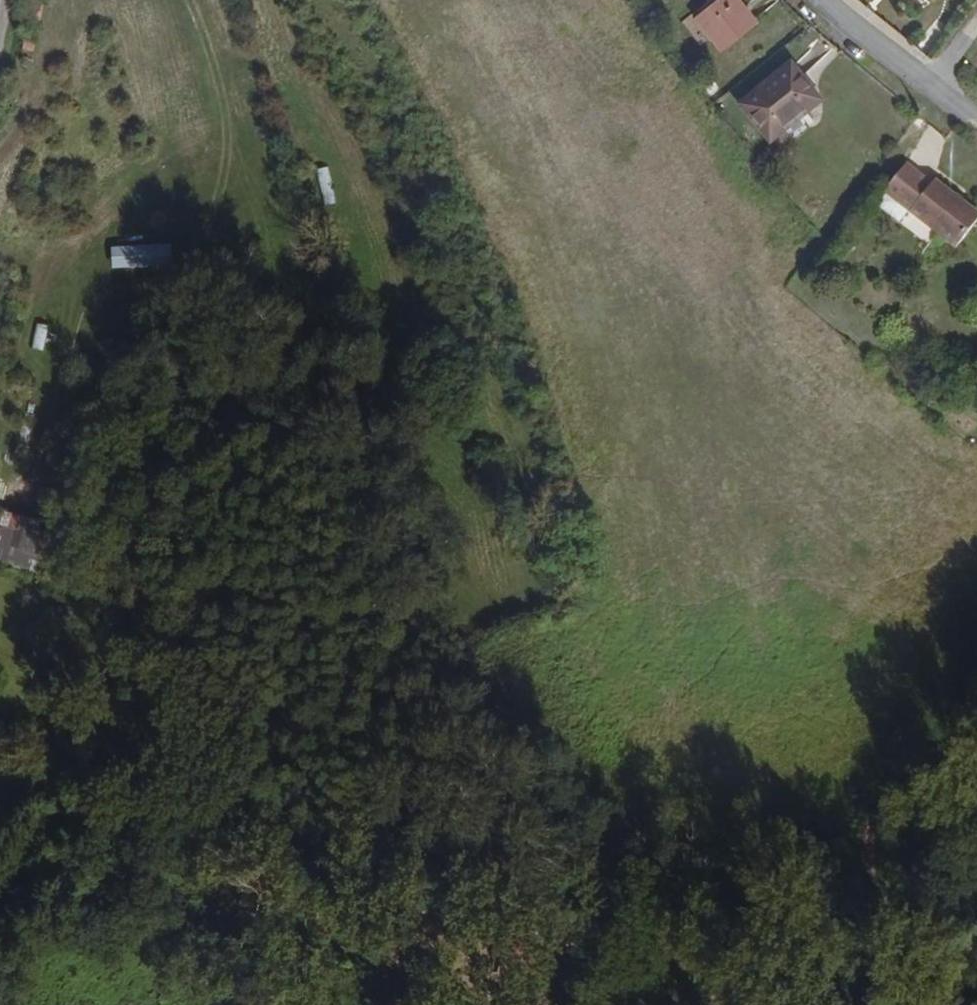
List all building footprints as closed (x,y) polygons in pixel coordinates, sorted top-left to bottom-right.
[(736,0),(718,0),(696,18),(723,52),(755,26),(736,0)] [(813,98),(786,66),(742,105),(770,137),(813,98)] [(931,177),(926,184),(900,164),(880,190),(905,209),(953,244),(976,212),(976,210),(931,177)] [(895,222),(905,209),(880,190),(870,204),(895,222)] [(172,247),(112,247),(112,270),(172,270),(172,247)] [(3,513),(0,523),(0,562),(35,571),(48,525),(3,513)]
